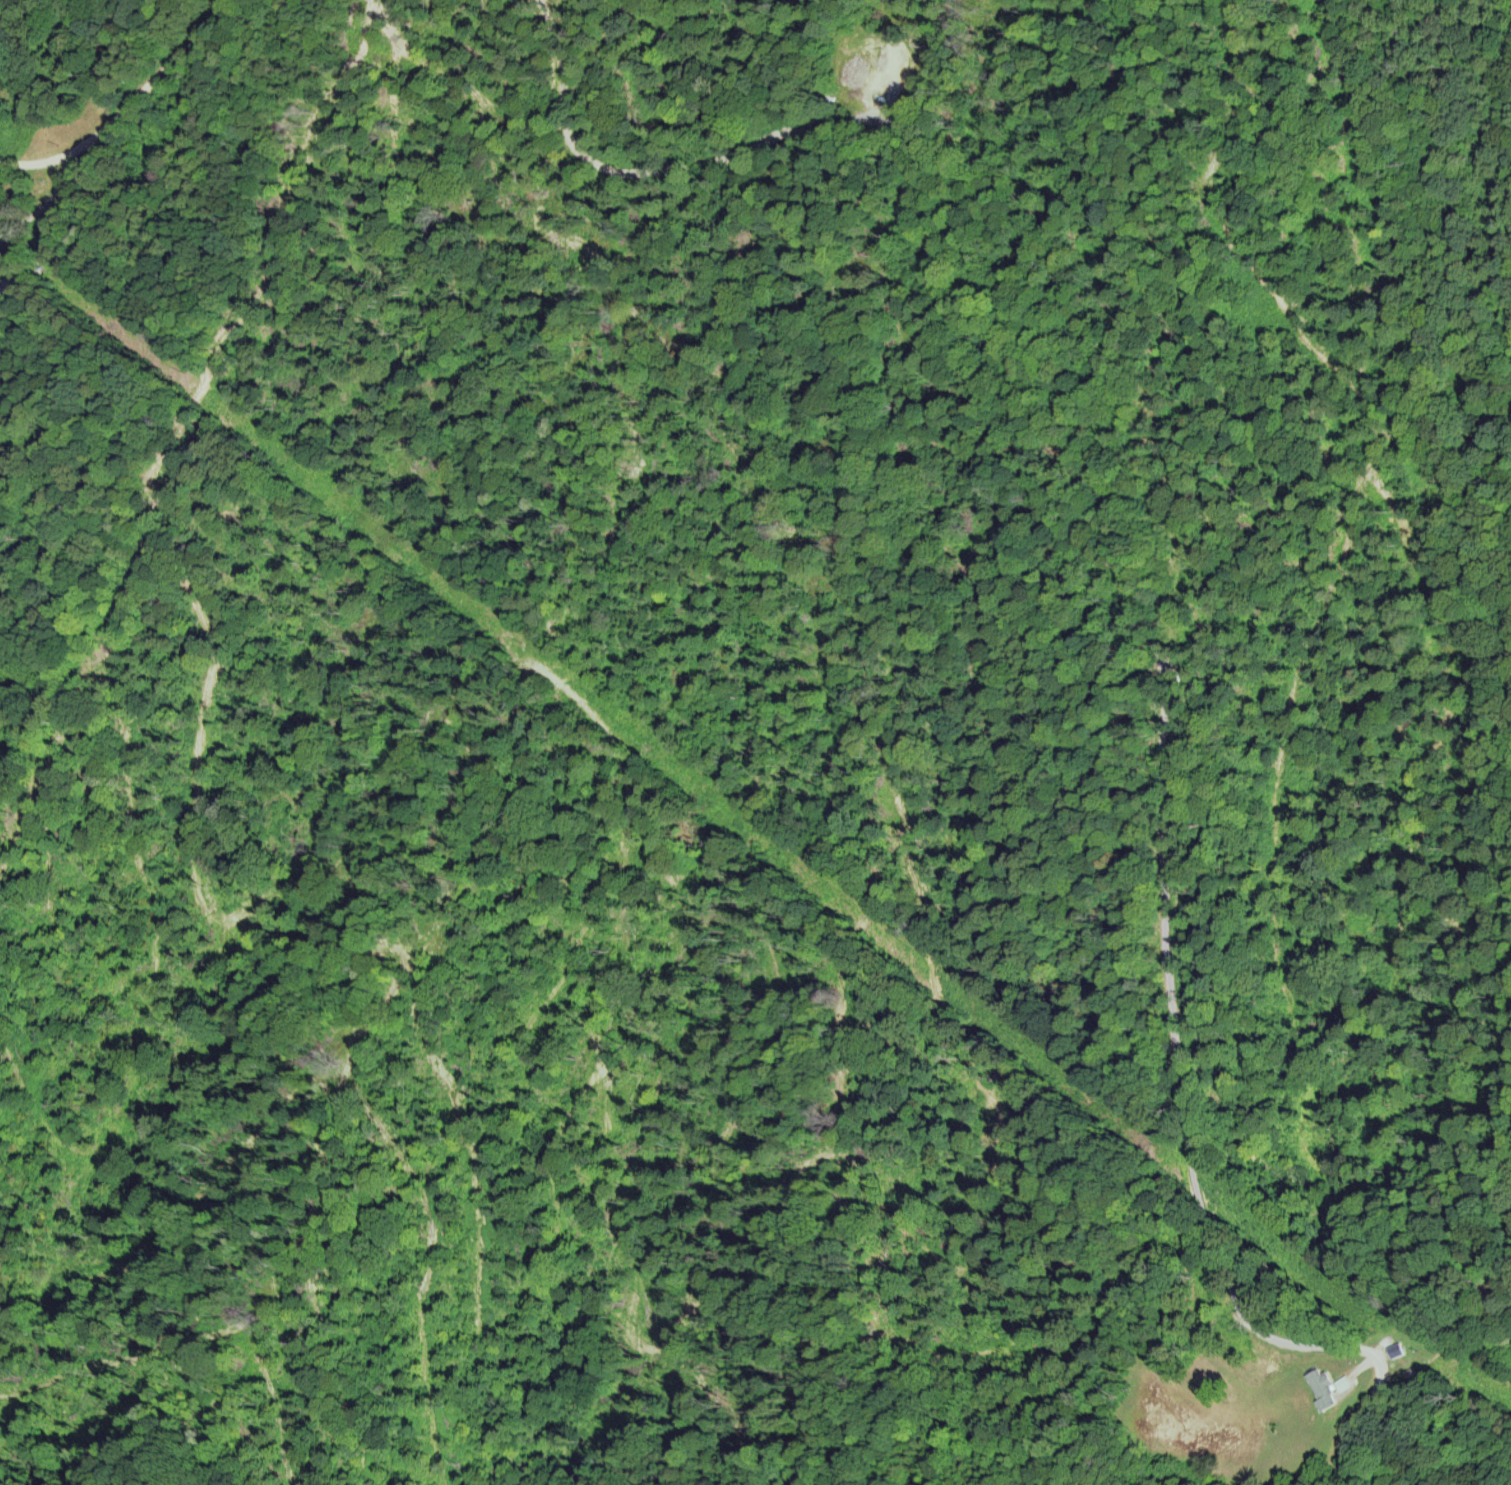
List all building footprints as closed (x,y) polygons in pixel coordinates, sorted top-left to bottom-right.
[(1321,1398),(1332,1396),(1332,1399),(1336,1398),(1332,1379),(1317,1382),(1321,1398)]
